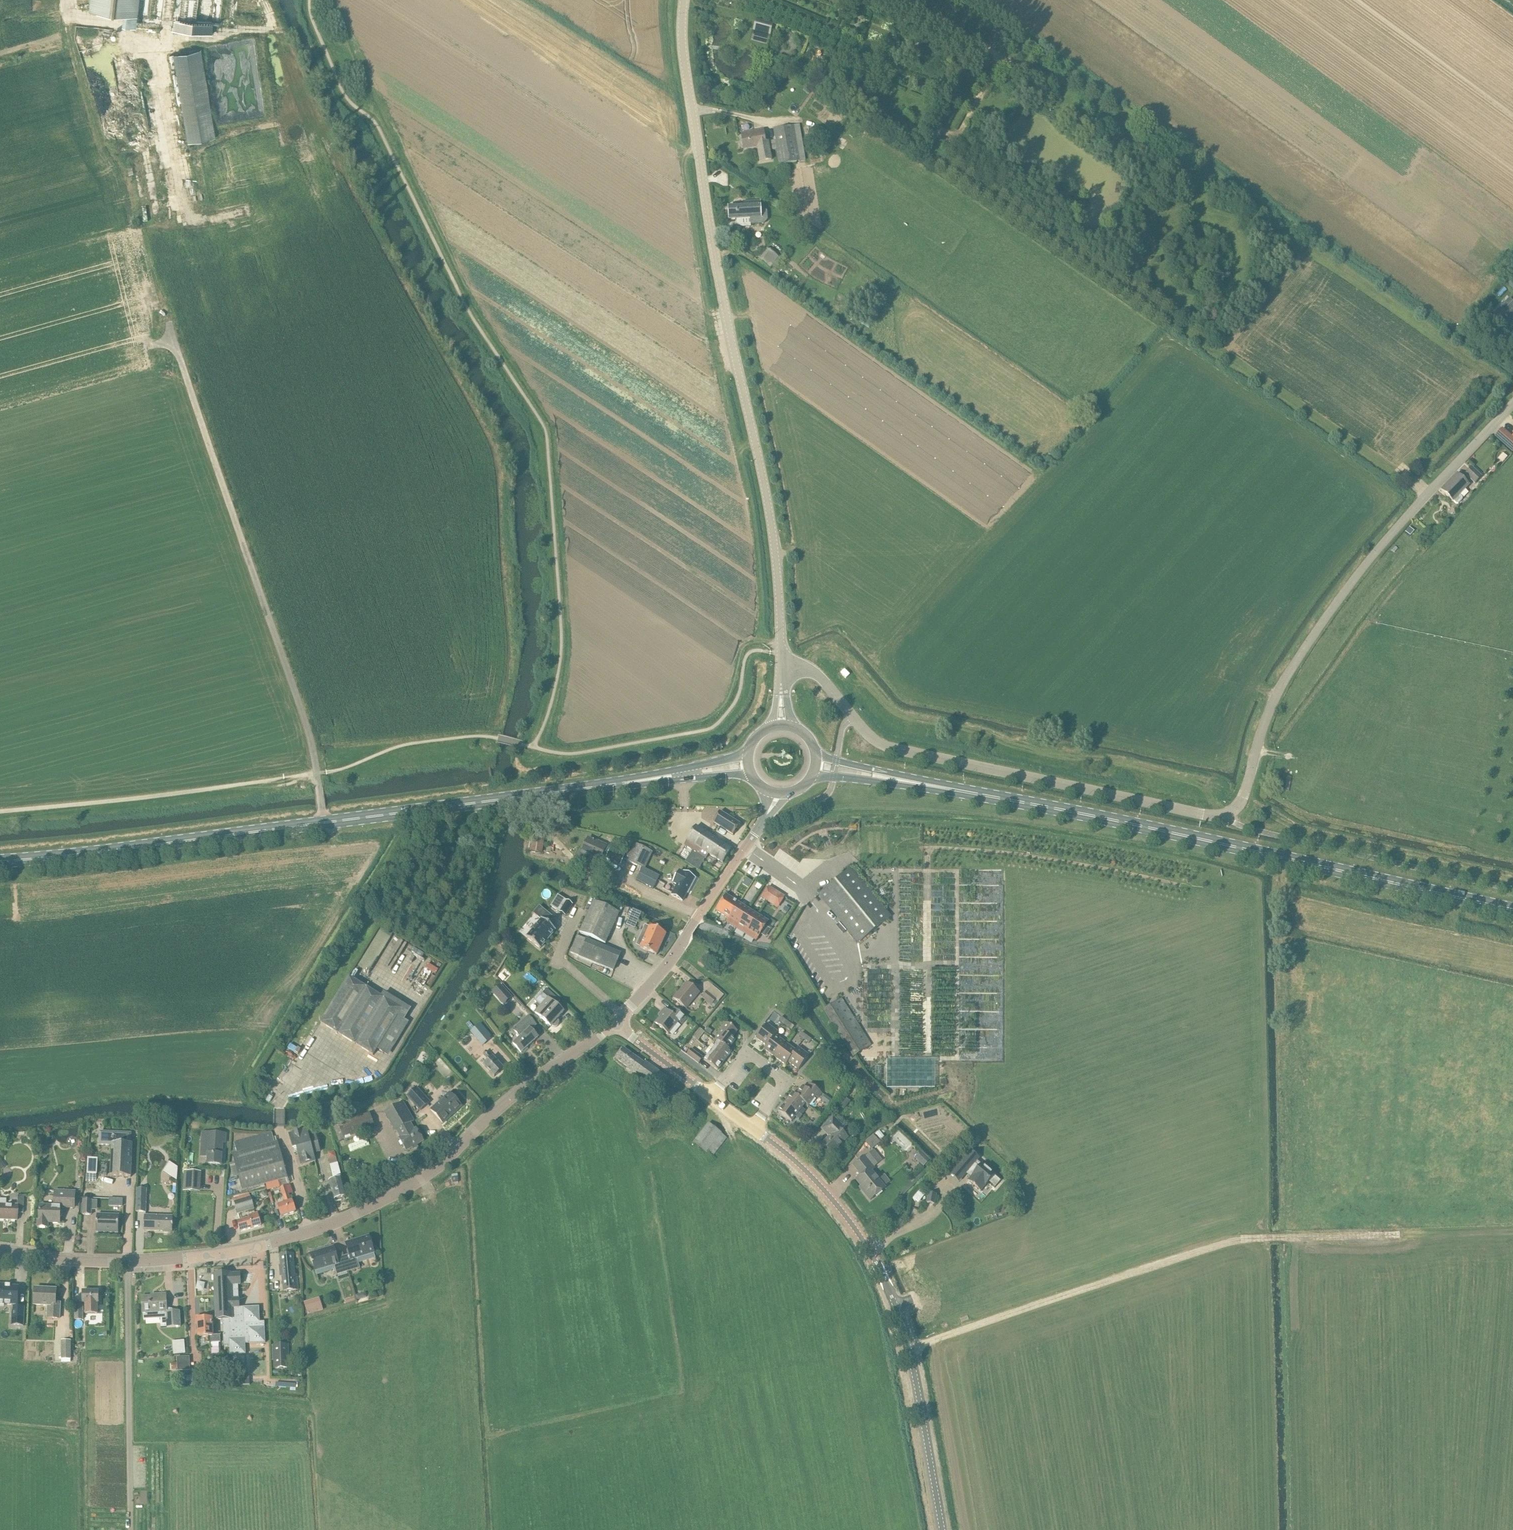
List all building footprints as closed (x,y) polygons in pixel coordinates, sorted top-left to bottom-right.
[(90,11),(123,15),(122,26),(148,28),(162,30),(212,35),(213,25),(213,24),(230,25),(233,0),(91,0),(90,11)] [(756,19),(753,31),(770,35),(774,24),(756,19)] [(890,39),(898,43),(902,34),(894,30),(890,39)] [(173,54),(188,143),(216,138),(202,49),(173,54)] [(772,151),(778,149),(780,163),(800,159),(794,124),(774,128),(776,140),(770,141),(772,151)] [(741,135),(743,134),(745,141),(742,142),(744,149),(757,147),(760,161),(772,159),(770,144),(766,145),(763,131),(741,134),(741,135)] [(731,173),(728,182),(737,186),(741,177),(731,173)] [(759,201),(753,201),(743,202),(743,205),(728,206),(729,220),(748,219),(750,219),(750,224),(752,225),(763,224),(768,219),(767,212),(766,210),(760,211),(759,201)] [(767,249),(760,259),(759,261),(770,268),(778,256),(767,249)] [(788,273),(793,266),(789,263),(784,270),(788,273)] [(1501,313),(1512,325),(1512,324),(1512,300),(1501,313)] [(1503,443),(1512,451),(1512,450),(1512,438),(1503,428),(1496,436),(1503,443)] [(1475,484),(1481,477),(1472,468),(1466,474),(1475,484)] [(1469,486),(1464,481),(1457,474),(1441,490),(1456,504),(1458,504),(1462,500),(1462,497),(1460,495),(1469,486)] [(1408,528),(1405,531),(1406,532),(1409,535),(1410,536),(1414,531),(1410,527),(1409,526),(1408,528)] [(669,812),(666,817),(674,822),(677,817),(669,812)] [(713,822),(723,829),(730,818),(720,812),(713,822)] [(730,818),(723,829),(733,835),(740,824),(730,818)] [(684,845),(698,854),(701,849),(703,850),(711,837),(695,827),(684,845)] [(530,851),(541,853),(544,837),(533,834),(530,851)] [(731,849),(711,837),(703,850),(701,849),(698,854),(706,859),(709,854),(723,862),(731,849)] [(588,838),(582,851),(579,850),(577,851),(575,856),(576,858),(584,862),(586,861),(588,855),(600,861),(606,847),(588,838)] [(635,844),(627,861),(643,869),(651,851),(635,844)] [(625,853),(611,847),(607,856),(621,863),(625,853)] [(614,887),(614,886),(617,877),(597,868),(593,877),(614,887)] [(819,894),(825,902),(858,942),(890,916),(851,868),(819,894)] [(677,884),(672,895),(683,901),(688,890),(689,891),(696,878),(684,872),(683,873),(679,871),(673,882),(677,884)] [(639,873),(636,880),(654,889),(658,883),(639,873)] [(774,890),(769,886),(762,897),(767,901),(774,890)] [(772,904),(779,893),(774,890),(767,901),(772,904)] [(726,895),(716,911),(728,918),(726,921),(753,938),(757,940),(761,934),(766,926),(769,922),(765,919),(726,895)] [(551,906),(566,916),(573,905),(558,896),(551,906)] [(619,913),(610,909),(592,901),(579,932),(605,944),(619,913)] [(548,924),(553,918),(539,906),(534,913),(542,920),(527,938),(540,948),(555,930),(548,924)] [(646,935),(640,948),(657,955),(666,934),(650,926),(645,924),(641,933),(646,935)] [(358,966),(370,973),(391,938),(380,932),(358,966)] [(578,935),(571,953),(580,956),(613,971),(620,953),(578,935)] [(402,938),(386,965),(394,969),(403,953),(408,956),(414,945),(402,938)] [(704,967),(712,956),(706,952),(698,963),(704,967)] [(430,962),(426,969),(436,975),(440,969),(430,962)] [(508,977),(503,973),(498,977),(504,982),(508,977)] [(497,990),(505,984),(500,979),(499,980),(496,975),(489,981),(497,990)] [(403,1009),(349,976),(320,1023),(374,1056),(403,1009)] [(674,998),(682,1004),(686,1008),(699,993),(694,989),(687,983),(674,998)] [(712,986),(706,992),(701,998),(711,1006),(711,1005),(714,1007),(724,995),(712,986)] [(535,1012),(543,1020),(551,1026),(551,1025),(554,1027),(556,1027),(557,1026),(559,1025),(559,1023),(559,1021),(557,1019),(563,1012),(556,1005),(560,1001),(547,989),(539,997),(544,1002),(535,1012)] [(841,995),(822,1007),(851,1054),(870,1043),(841,995)] [(674,1009),(671,1013),(665,1009),(662,1013),(663,1014),(656,1023),(668,1033),(679,1021),(682,1024),(686,1018),(674,1009)] [(513,1043),(514,1045),(521,1053),(538,1037),(531,1029),(536,1025),(528,1016),(513,1029),(517,1033),(517,1034),(520,1037),(518,1038),(513,1043)] [(715,1039),(718,1042),(728,1049),(729,1049),(735,1040),(732,1037),(737,1030),(726,1022),(720,1029),(722,1030),(715,1039)] [(756,1038),(766,1046),(774,1036),(776,1032),(766,1024),(756,1038)] [(480,1025),(471,1032),(483,1046),(491,1038),(480,1025)] [(693,1037),(698,1041),(704,1032),(699,1028),(693,1037)] [(764,1049),(775,1057),(785,1044),(774,1036),(766,1046),(764,1049)] [(732,1051),(729,1049),(728,1049),(718,1042),(715,1046),(712,1044),(708,1049),(725,1061),(732,1051)] [(786,1065),(788,1062),(796,1052),(795,1051),(785,1044),(775,1057),(786,1065)] [(679,1097),(664,1086),(669,1079),(645,1062),(644,1063),(623,1048),(616,1058),(628,1067),(626,1070),(659,1093),(658,1094),(674,1106),(679,1097)] [(799,1070),(808,1057),(797,1048),(795,1051),(796,1052),(788,1062),(799,1070)] [(691,1049),(687,1055),(699,1064),(703,1058),(691,1049)] [(705,1052),(709,1055),(705,1060),(718,1070),(725,1061),(708,1049),(705,1052)] [(484,1065),(488,1069),(494,1077),(504,1068),(493,1057),(492,1057),(486,1051),(483,1054),(489,1060),(484,1065)] [(806,1103),(805,1103),(808,1106),(816,1096),(818,1098),(822,1093),(810,1083),(806,1088),(803,1086),(796,1095),(806,1103)] [(416,1088),(407,1096),(421,1110),(430,1102),(416,1088)] [(450,1093),(431,1110),(443,1123),(462,1106),(450,1093)] [(798,1112),(805,1103),(806,1103),(796,1095),(793,1093),(786,1102),(798,1112)] [(414,1121),(409,1112),(403,1102),(385,1113),(395,1131),(397,1131),(401,1138),(399,1139),(406,1151),(423,1141),(416,1129),(414,1130),(410,1123),(414,1121)] [(803,1116),(798,1112),(786,1102),(778,1111),(792,1121),(795,1116),(800,1120),(803,1116)] [(375,1128),(369,1113),(338,1124),(334,1127),(339,1142),(375,1128)] [(832,1154),(839,1147),(847,1138),(841,1132),(845,1129),(833,1117),(824,1127),(828,1131),(827,1132),(827,1134),(830,1136),(822,1144),(832,1154)] [(304,1122),(306,1129),(289,1134),(293,1148),(296,1147),(301,1162),(315,1159),(313,1153),(320,1151),(314,1128),(317,1127),(315,1119),(304,1122)] [(813,1123),(810,1121),(807,1126),(814,1131),(817,1127),(813,1124),(813,1123)] [(708,1123),(702,1131),(693,1143),(711,1157),(727,1138),(708,1123)] [(201,1156),(208,1157),(207,1164),(222,1165),(223,1143),(226,1143),(226,1133),(202,1131),(201,1145),(201,1156)] [(900,1131),(893,1136),(904,1150),(911,1144),(900,1131)] [(112,1145),(111,1176),(131,1177),(132,1144),(131,1144),(131,1133),(100,1132),(99,1145),(112,1145)] [(233,1153),(233,1154),(243,1191),(287,1178),(277,1141),(275,1142),(272,1132),(234,1143),(236,1152),(233,1153)] [(873,1148),(880,1143),(873,1134),(866,1140),(873,1148)] [(875,1166),(882,1160),(874,1149),(866,1155),(875,1166)] [(921,1151),(915,1158),(923,1166),(930,1159),(921,1151)] [(198,1153),(187,1153),(186,1164),(197,1164),(198,1153)] [(865,1155),(861,1159),(853,1165),(861,1175),(856,1180),(865,1191),(864,1192),(870,1200),(885,1188),(871,1171),(876,1168),(865,1155)] [(88,1157),(87,1174),(91,1174),(97,1174),(98,1158),(91,1158),(88,1157)] [(334,1199),(347,1196),(336,1157),(328,1160),(334,1180),(329,1181),(334,1199)] [(969,1165),(958,1178),(965,1184),(971,1178),(973,1180),(971,1183),(980,1190),(988,1182),(995,1187),(1000,1181),(993,1176),(994,1175),(985,1168),(983,1166),(982,1165),(983,1163),(976,1158),(969,1165)] [(164,1170),(170,1174),(175,1166),(169,1162),(164,1170)] [(186,1172),(185,1190),(198,1191),(199,1173),(186,1172)] [(269,1190),(281,1186),(279,1181),(268,1185),(269,1190)] [(281,1188),(286,1203),(278,1205),(281,1216),(296,1212),(292,1201),(291,1201),(288,1194),(293,1193),(290,1185),(281,1188)] [(136,1212),(147,1212),(147,1189),(137,1188),(136,1212)] [(40,1205),(40,1210),(39,1220),(38,1220),(38,1227),(48,1227),(48,1221),(52,1221),(52,1222),(60,1223),(61,1205),(65,1205),(65,1207),(74,1207),(75,1197),(75,1192),(55,1191),(54,1206),(40,1205)] [(929,1193),(927,1203),(934,1204),(936,1194),(929,1193)] [(16,1221),(17,1210),(23,1210),(24,1197),(17,1197),(17,1205),(0,1204),(0,1220),(16,1221)] [(238,1214),(254,1209),(250,1197),(235,1202),(238,1214)] [(109,1198),(109,1206),(123,1207),(123,1199),(109,1198)] [(91,1215),(92,1200),(84,1200),(83,1215),(91,1215)] [(261,1225),(258,1216),(257,1212),(249,1215),(250,1218),(238,1221),(240,1231),(261,1225)] [(119,1215),(111,1215),(97,1214),(97,1232),(118,1233),(119,1215)] [(145,1231),(165,1231),(165,1233),(171,1234),(171,1232),(172,1232),(172,1226),(173,1226),(173,1224),(172,1224),(173,1216),(145,1215),(145,1231)] [(350,1257),(343,1259),(347,1272),(360,1269),(357,1258),(374,1253),(369,1236),(361,1239),(361,1241),(357,1242),(356,1240),(346,1243),(350,1257)] [(336,1276),(347,1272),(343,1259),(338,1261),(334,1247),(323,1250),(324,1252),(319,1253),(319,1252),(311,1254),(317,1275),(334,1270),(336,1276)] [(297,1290),(297,1285),(296,1275),(295,1275),(293,1254),(281,1255),(282,1266),(280,1266),(280,1271),(282,1271),(284,1291),(297,1290)] [(240,1285),(240,1283),(240,1273),(231,1274),(214,1274),(216,1320),(223,1319),(224,1345),(229,1345),(230,1355),(246,1354),(245,1344),(266,1343),(265,1322),(260,1322),(259,1306),(239,1307),(238,1285),(240,1285)] [(3,1300),(3,1304),(13,1305),(12,1325),(23,1325),(24,1307),(17,1307),(18,1287),(10,1287),(5,1287),(5,1285),(0,1284),(0,1299),(3,1300)] [(35,1288),(35,1298),(34,1305),(48,1306),(48,1318),(60,1319),(60,1303),(56,1303),(56,1289),(49,1289),(48,1291),(45,1290),(45,1289),(35,1288)] [(98,1291),(83,1291),(83,1301),(83,1303),(85,1303),(85,1314),(98,1314),(98,1311),(98,1303),(98,1291)] [(155,1296),(142,1297),(143,1313),(144,1313),(144,1320),(160,1319),(161,1328),(167,1327),(168,1328),(180,1327),(180,1312),(178,1312),(175,1312),(167,1313),(167,1308),(166,1294),(155,1294),(155,1296)] [(319,1297),(304,1302),(308,1315),(324,1310),(319,1297)] [(83,1305),(75,1305),(75,1319),(83,1319),(83,1305)] [(197,1318),(197,1324),(198,1337),(206,1337),(206,1343),(220,1342),(220,1335),(213,1335),(212,1319),(203,1319),(203,1318),(197,1318)] [(71,1359),(71,1340),(61,1340),(61,1359),(71,1359)] [(184,1340),(172,1341),(173,1355),(186,1354),(184,1340)] [(289,1368),(289,1344),(273,1344),(274,1369),(277,1369),(289,1368)] [(172,1363),(172,1371),(178,1371),(180,1370),(183,1370),(183,1375),(183,1370),(191,1370),(190,1357),(178,1357),(178,1362),(172,1363)] [(278,1386),(297,1388),(297,1381),(279,1379),(278,1386)]
